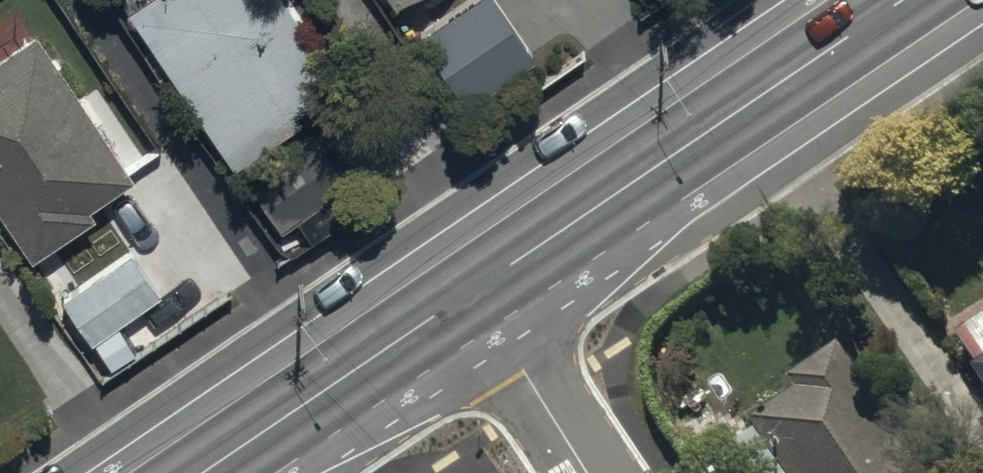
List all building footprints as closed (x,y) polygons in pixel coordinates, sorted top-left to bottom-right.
[(127,2),(234,163),(305,116),(297,103),(340,74),(291,0),(130,0),(127,2)] [(418,40),(466,112),(538,64),(494,0),(477,0),(418,40)] [(39,29),(0,54),(0,207),(30,253),(96,210),(90,201),(133,173),(39,29)] [(348,178),(313,130),(249,177),(284,225),(348,178)] [(159,294),(131,252),(62,298),(90,340),(159,294)] [(959,339),(982,376),(982,324),(959,339)] [(843,350),(790,385),(799,399),(758,426),(788,472),(922,472),(843,350)]
